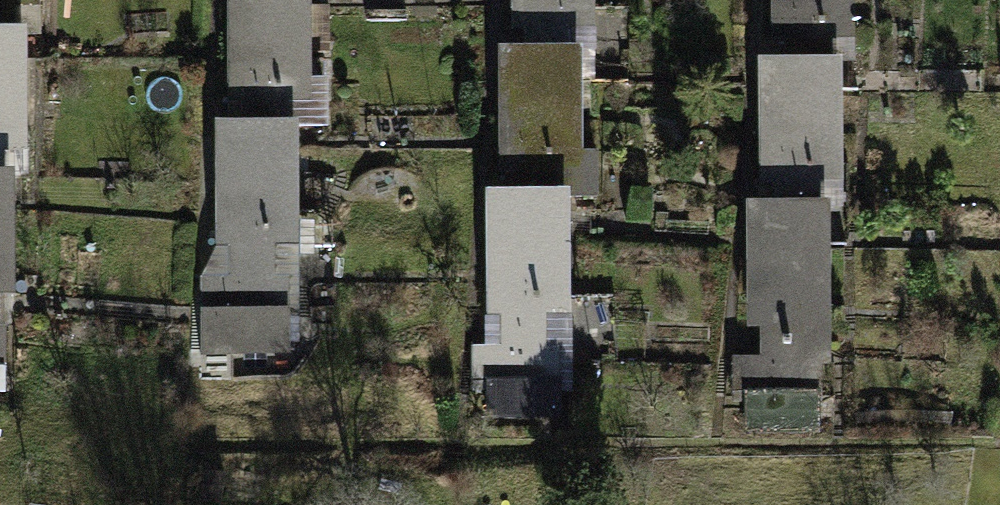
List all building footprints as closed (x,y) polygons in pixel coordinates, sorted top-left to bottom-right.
[(41,20),(41,0),(0,0),(0,18),(41,20)] [(228,115),(315,119),(320,0),(233,0),(228,115)] [(507,41),(593,44),(595,0),(509,0),(507,41)] [(768,54),(855,58),(858,0),(771,0),(768,54)] [(0,36),(0,163),(23,164),(28,37),(0,36)] [(585,62),(498,58),(492,186),(579,189),(585,62)] [(849,72),(762,68),(757,196),(843,199),(849,72)] [(302,141),(215,139),(210,329),(298,331),(302,141)] [(0,186),(0,375),(14,376),(19,186),(0,186)] [(576,209),(488,207),(484,397),(571,399),(576,209)] [(837,219),(750,217),(745,407),(833,409),(837,219)]
